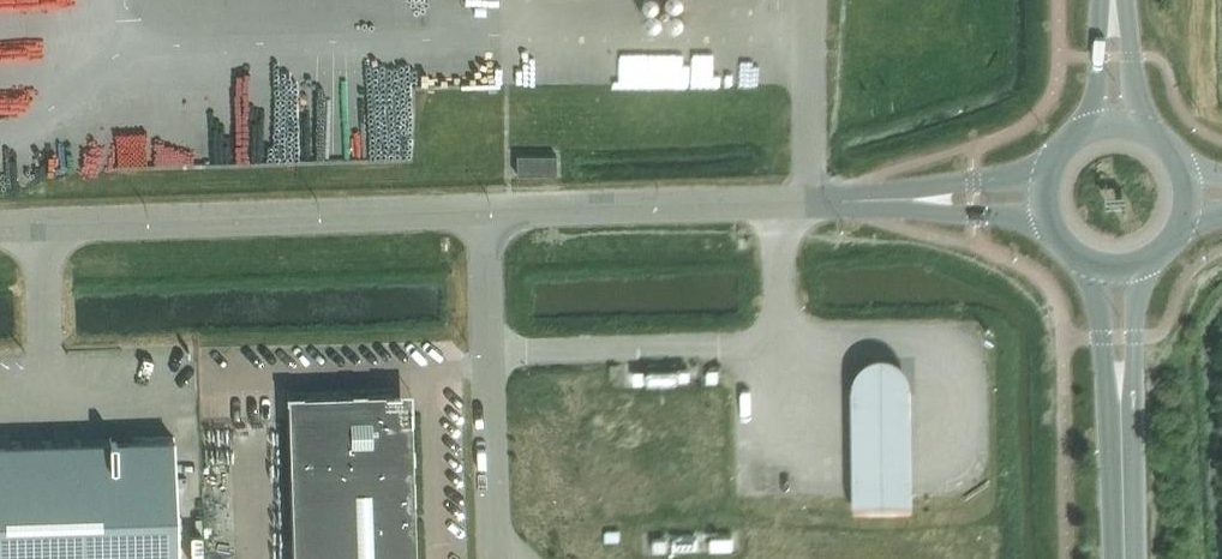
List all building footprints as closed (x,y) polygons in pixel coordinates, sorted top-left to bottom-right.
[(667,9),(668,8),(669,7),(669,6),(668,4),(668,3),(666,2),(665,2),(664,2),(662,3),(661,4),(661,5),(661,6),(661,8),(662,9),(663,9),(664,10),(665,10),(666,10),(667,9)] [(660,22),(661,20),(662,17),(662,14),(661,11),(659,8),(656,7),(653,6),(650,6),(647,7),(645,10),(644,13),(643,16),(644,19),(645,22),(648,24),(651,25),(654,25),(657,24),(660,22)] [(683,22),(685,19),(686,16),(686,13),(685,10),(683,8),(680,6),(677,6),(674,6),(671,7),(669,9),(667,12),(667,15),(667,19),(669,21),(671,23),(674,24),(677,25),(681,24),(683,22)] [(556,174),(556,154),(516,154),(516,174),(556,174)] [(910,401),(910,377),(903,365),(901,363),(895,358),(888,354),(880,353),(873,354),(866,357),(858,363),(856,365),(851,378),(851,402),(851,438),(852,477),(852,494),(852,510),(912,509),(912,494),(912,476),(911,437),(910,401)] [(689,366),(632,367),(633,382),(690,381),(689,366)] [(396,391),(389,391),(390,406),(390,415),(410,414),(410,405),(410,390),(396,391)] [(389,391),(288,394),(293,558),(415,558),(410,414),(390,415),(390,406),(389,391)] [(110,440),(92,440),(61,441),(30,442),(0,443),(0,558),(177,558),(173,437),(132,439),(121,439),(110,440)] [(697,537),(673,538),(674,550),(698,549),(697,537)] [(734,538),(709,538),(709,550),(734,550),(734,538)] [(666,539),(653,539),(654,553),(666,553),(666,539)]
